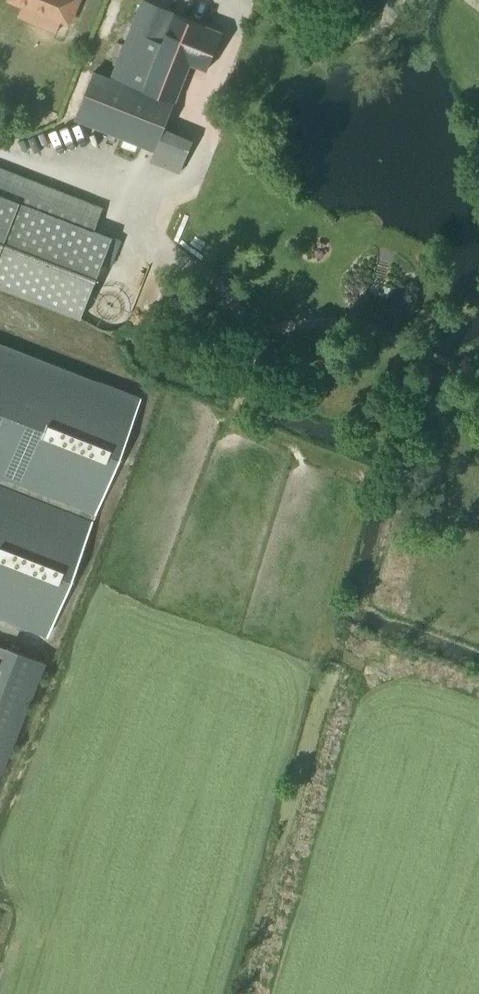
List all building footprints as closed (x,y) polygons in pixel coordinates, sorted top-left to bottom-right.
[(70,0),(12,0),(26,6),(22,17),(56,31),(70,0)] [(111,78),(93,71),(76,114),(156,146),(151,160),(180,172),(193,140),(164,128),(191,62),(207,69),(223,30),(147,0),(143,0),(111,78)] [(81,317),(112,236),(94,229),(102,210),(0,170),(0,285),(81,317)] [(44,635),(137,399),(0,345),(0,618),(44,635)]
